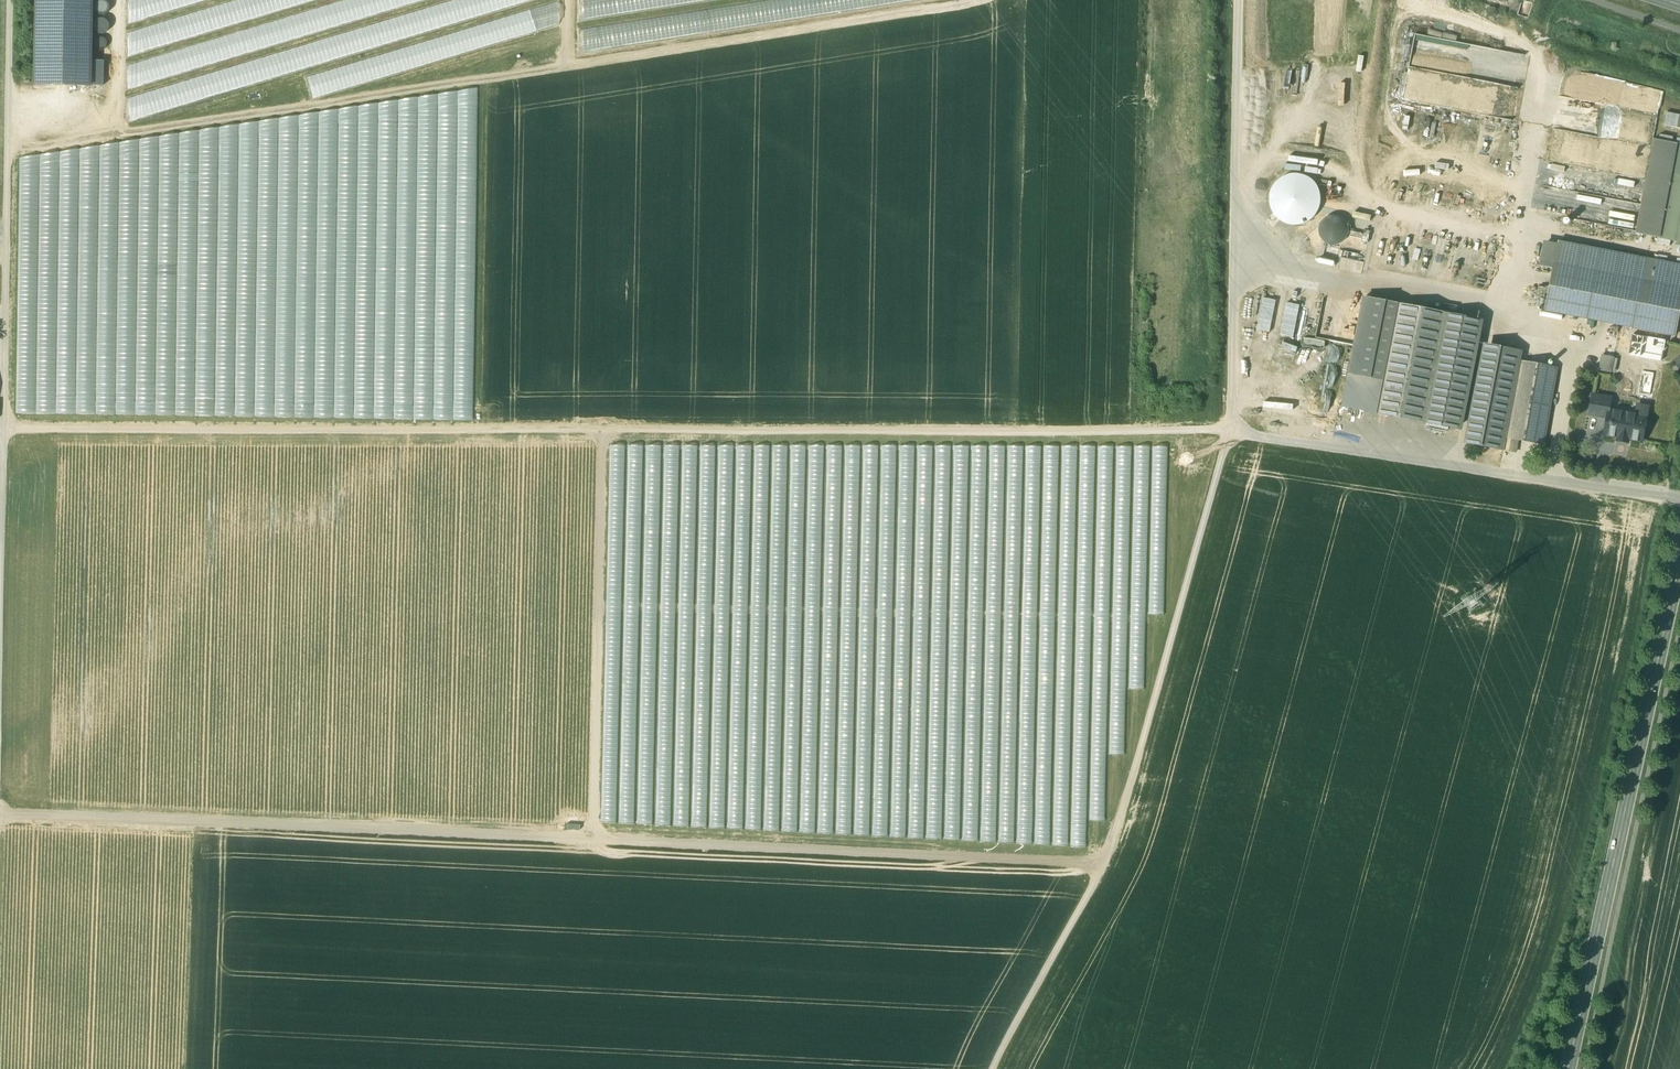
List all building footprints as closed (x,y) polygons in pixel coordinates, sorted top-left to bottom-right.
[(37,84),(88,85),(90,0),(39,0),(37,84)] [(353,64),(306,75),(311,97),(355,87),(352,74),(355,73),(353,64)] [(1667,112),(1665,125),(1679,128),(1679,114),(1667,112)] [(1676,144),(1670,174),(1679,176),(1679,144),(1676,144)] [(1271,195),(1271,216),(1291,223),(1312,223),(1320,202),(1320,181),(1300,174),(1279,174),(1271,195)] [(1670,174),(1657,238),(1679,243),(1679,176),(1670,174)] [(1342,242),(1343,228),(1347,228),(1348,220),(1322,217),(1320,239),(1342,242)] [(1653,260),(1649,281),(1554,263),(1545,311),(1675,336),(1679,309),(1679,265),(1653,260)] [(1263,297),(1257,329),(1270,331),(1276,299),(1263,297)] [(1376,412),(1397,305),(1365,298),(1343,406),(1376,412)] [(1296,335),(1299,303),(1285,302),(1283,334),(1296,335)] [(1445,314),(1397,305),(1376,412),(1424,422),(1445,314)] [(1445,314),(1424,422),(1457,428),(1478,321),(1445,314)] [(18,346),(16,412),(94,414),(94,408),(85,408),(84,411),(77,411),(81,403),(75,403),(75,398),(71,398),(61,393),(57,401),(57,410),(51,407),(39,407),(39,402),(35,411),(25,406),(35,406),(25,401),(25,387),(31,387),(32,375),(32,373),(33,350),(28,350),(18,346)] [(1501,348),(1490,346),(1471,444),(1502,450),(1505,437),(1518,362),(1517,362),(1519,351),(1501,348)] [(1612,358),(1602,357),(1600,369),(1610,371),(1612,358)] [(1557,369),(1518,362),(1505,437),(1518,439),(1543,444),(1557,369)] [(1611,398),(1592,395),(1589,414),(1607,418),(1608,410),(1609,410),(1611,398)] [(1609,410),(1608,410),(1607,418),(1604,435),(1617,437),(1617,441),(1628,443),(1629,439),(1642,442),(1644,429),(1647,427),(1648,423),(1646,420),(1646,417),(1609,410)] [(1518,439),(1505,437),(1502,450),(1515,452),(1518,439)]
